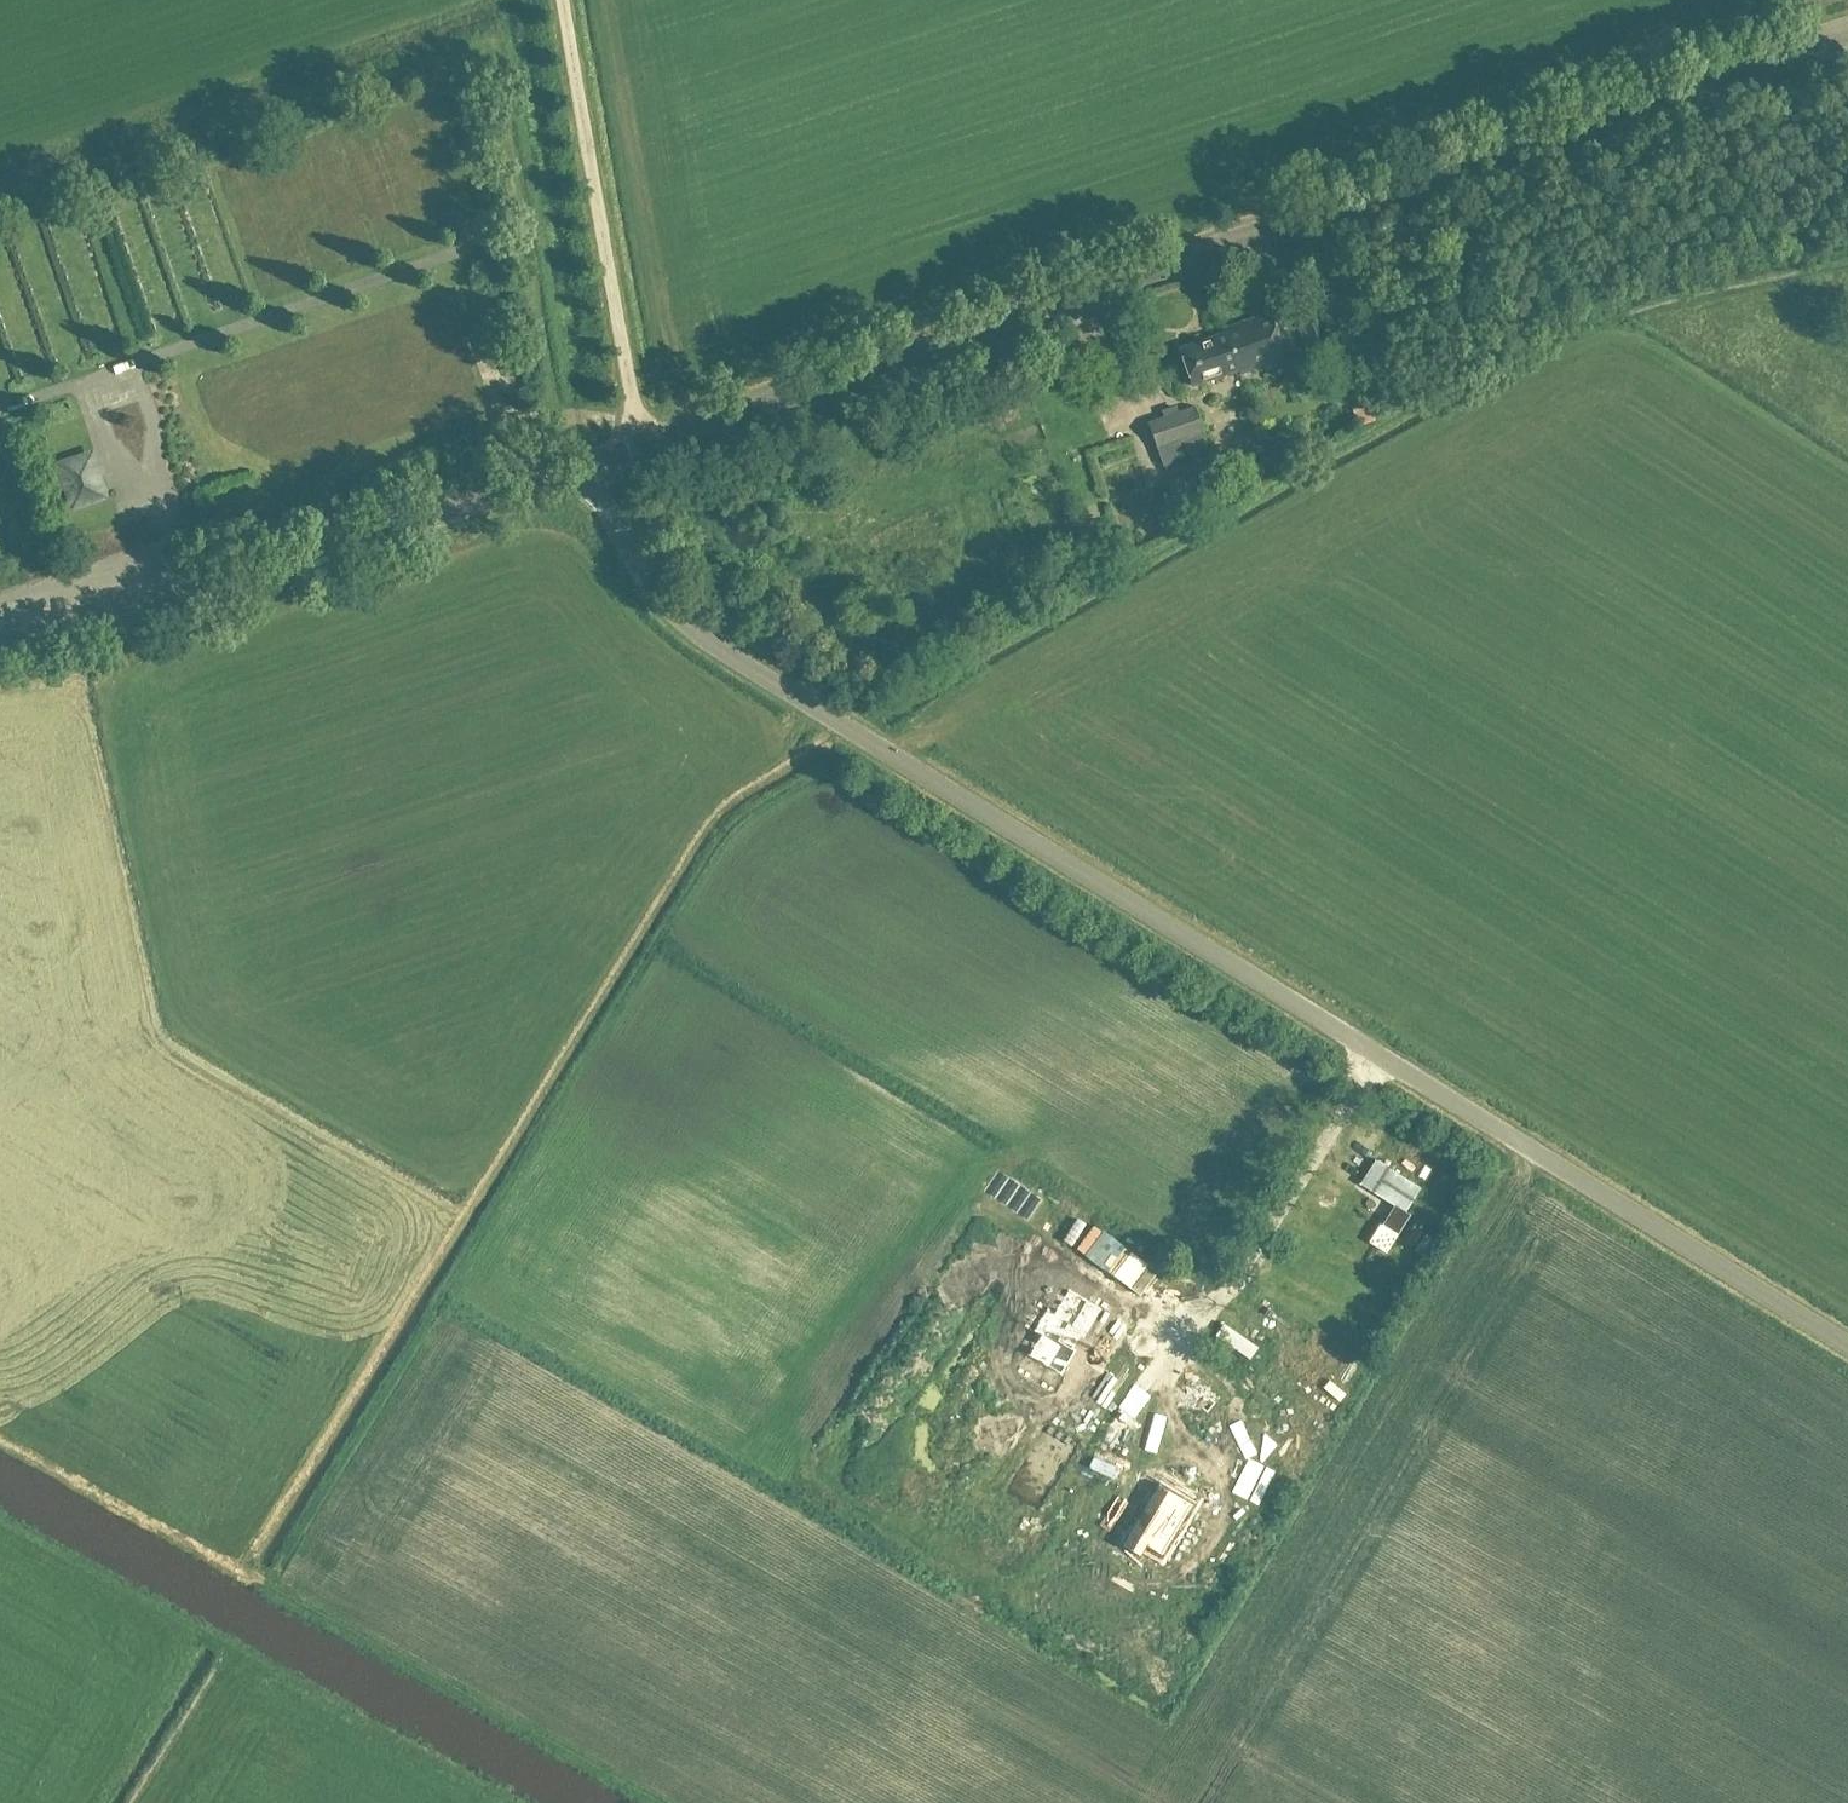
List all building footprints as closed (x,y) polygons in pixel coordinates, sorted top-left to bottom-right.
[(1309,349),(1332,341),(1317,297),(1294,305),(1309,349)] [(1245,376),(1291,358),(1273,313),(1228,330),(1230,334),(1182,352),(1196,388),(1243,370),(1245,376)] [(1150,424),(1165,465),(1210,450),(1203,431),(1204,431),(1196,408),(1179,414),(1177,408),(1163,413),(1165,418),(1150,424)] [(64,467),(76,502),(101,494),(90,458),(64,467)] [(1185,524),(1182,517),(1175,495),(1159,501),(1169,530),(1185,524)] [(1421,1187),(1376,1159),(1361,1184),(1406,1212),(1421,1187)] [(1045,1325),(1033,1346),(1066,1366),(1081,1340),(1076,1337),(1083,1325),(1088,1327),(1105,1298),(1071,1279),(1058,1303),(1051,1300),(1039,1321),(1045,1325)] [(1098,1403),(1151,1350),(1121,1321),(1080,1362),(1097,1378),(1085,1390),(1098,1403)] [(1142,1401),(1126,1432),(1156,1446),(1150,1457),(1163,1463),(1167,1456),(1195,1470),(1211,1436),(1142,1401)] [(1193,1503),(1160,1483),(1123,1546),(1141,1556),(1147,1546),(1162,1555),(1193,1503)]
